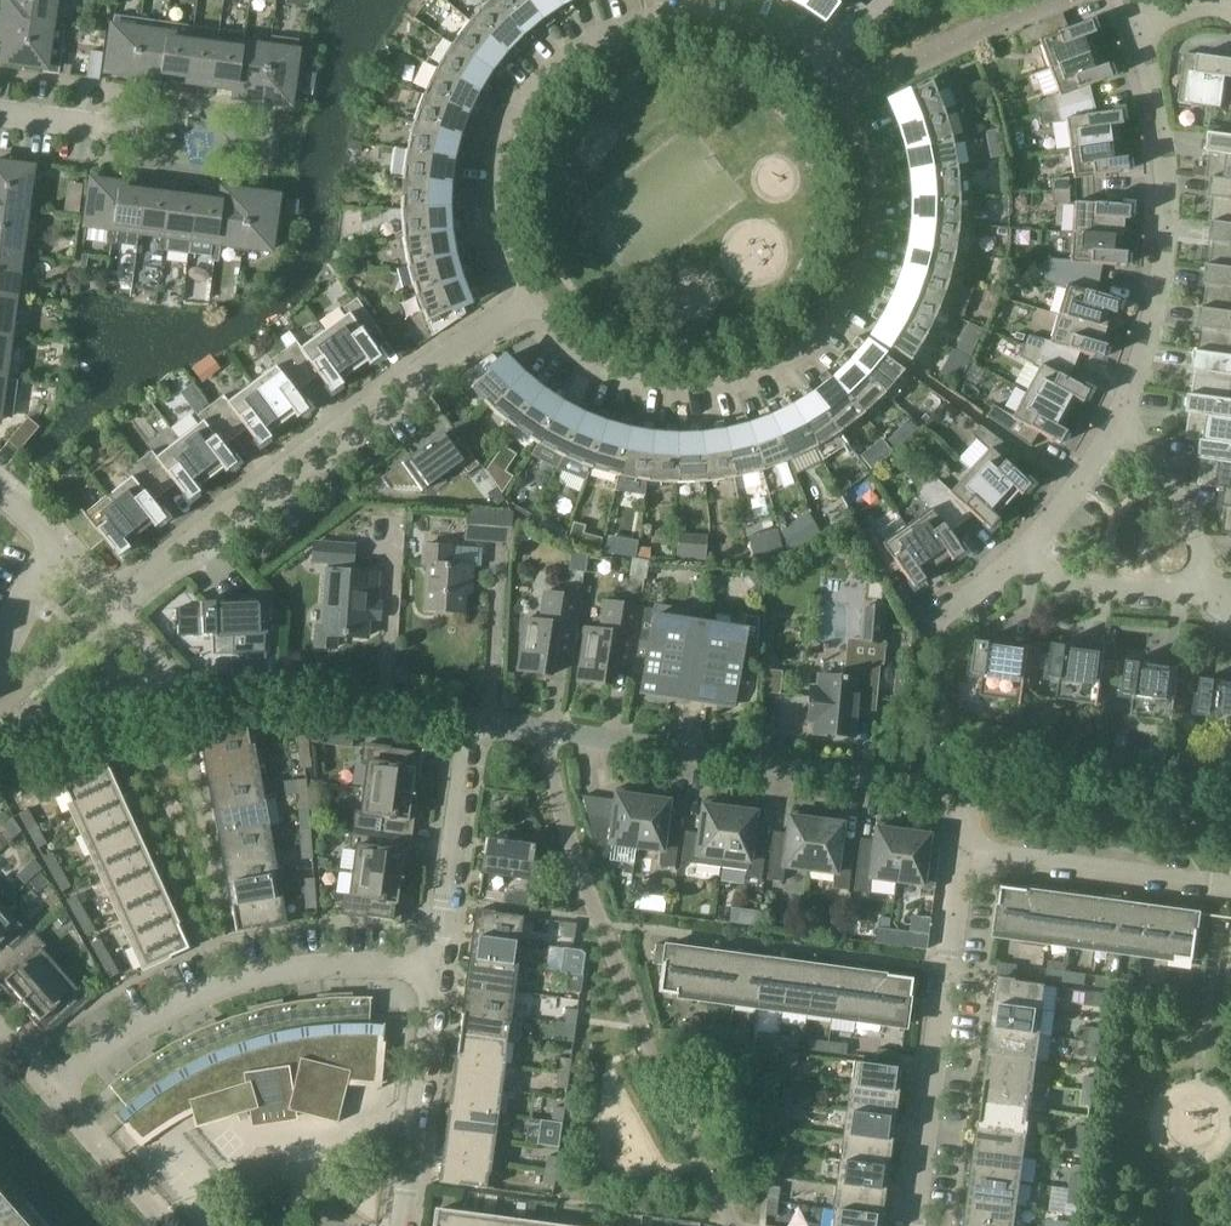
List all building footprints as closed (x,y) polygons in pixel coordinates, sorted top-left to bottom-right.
[(1,17),(51,24),(51,23),(54,0),(3,0),(1,17)] [(502,50),(519,32),(491,0),(490,0),(482,8),(473,17),(470,20),(502,50)] [(519,32),(538,16),(527,0),(491,0),(519,32)] [(557,0),(527,0),(538,16),(559,2),(557,0)] [(803,4),(824,18),(838,0),(805,0),(803,4)] [(1040,42),(1049,68),(1096,51),(1091,35),(1095,33),(1090,20),(1063,30),(1057,17),(1063,14),(1063,13),(1013,35),(1019,49),(1040,42)] [(113,27),(112,26),(107,71),(110,72),(110,71),(134,74),(141,19),(114,15),(113,27)] [(51,24),(1,17),(0,23),(0,39),(5,40),(2,61),(44,67),(43,72),(59,74),(60,64),(65,26),(51,23),(51,24)] [(141,19),(134,74),(160,78),(167,22),(141,19)] [(458,35),(452,43),(487,69),(502,50),(470,20),(464,28),(458,35)] [(193,26),(167,22),(160,78),(186,81),(193,26)] [(193,26),(186,81),(212,85),(219,29),(193,26)] [(245,33),(219,29),(212,85),(236,88),(238,88),(243,44),(245,33)] [(263,101),(287,104),(287,105),(290,105),(290,104),(290,102),(291,96),(297,51),(298,40),(271,36),(269,48),(263,101)] [(452,43),(445,54),(441,61),(437,68),(474,90),(487,69),(452,43)] [(236,94),(235,97),(238,98),(263,101),(269,48),(243,44),(238,88),(236,88),(236,94)] [(1229,59),(1230,50),(1205,56),(1186,53),(1179,102),(1223,108),(1227,77),(1230,78),(1230,59),(1229,59)] [(1085,87),(1111,77),(1107,64),(1102,66),(1096,51),(1049,68),(1059,94),(1055,96),(1058,109),(1088,101),(1085,87)] [(59,74),(70,76),(72,65),(60,64),(59,74)] [(474,90),(437,68),(432,77),(428,85),(424,94),(464,112),(474,90)] [(306,72),(304,88),(313,89),(314,89),(317,74),(306,72)] [(892,101),(901,125),(943,110),(939,101),(935,91),(931,82),(892,101)] [(464,112),(424,94),(420,103),(417,112),(414,121),(455,135),(464,112)] [(1039,102),(1042,113),(1058,109),(1055,96),(1039,102)] [(1070,149),(1119,142),(1117,125),(1122,125),(1120,111),(1092,115),(1088,101),(1058,109),(1061,122),(1066,121),(1070,149)] [(1058,109),(1042,113),(1044,124),(1061,122),(1058,109)] [(946,119),(943,110),(901,125),(909,148),(951,139),(949,129),(946,119)] [(455,135),(414,121),(411,131),(409,140),(407,150),(449,159),(455,135)] [(1213,178),(1213,177),(1230,180),(1230,135),(1210,132),(1208,152),(1210,152),(1207,178),(1213,178)] [(913,172),(913,173),(957,167),(955,158),(953,148),(951,139),(909,148),(913,172)] [(351,140),(350,150),(361,151),(363,142),(351,140)] [(1074,179),(1128,171),(1127,157),(1122,158),(1119,142),(1070,149),(1074,179)] [(402,178),(446,183),(449,159),(407,150),(394,148),(390,177),(402,178)] [(26,211),(31,173),(32,168),(0,164),(0,208),(26,211)] [(958,177),(957,167),(913,173),(915,197),(959,196),(958,186),(958,177)] [(1052,179),(1053,191),(1070,190),(1069,177),(1052,179)] [(1213,223),(1214,222),(1230,224),(1230,180),(1213,177),(1213,178),(1211,196),(1213,196),(1210,222),(1213,223)] [(401,207),(445,208),(446,183),(402,178),(402,188),(401,198),(401,207)] [(116,236),(117,229),(113,228),(119,184),(95,181),(92,180),(86,225),(93,226),(93,225),(109,228),(108,235),(112,236),(116,236)] [(145,188),(119,184),(113,228),(117,229),(116,236),(112,236),(108,235),(107,243),(115,244),(115,243),(136,247),(138,232),(139,232),(145,188)] [(171,191),(145,188),(139,232),(161,235),(160,242),(164,243),(168,243),(169,236),(165,235),(171,191)] [(223,199),(217,242),(221,243),(243,246),(250,193),(226,190),(223,189),(222,192),(222,198),(223,199)] [(1053,203),(1070,204),(1070,190),(1053,191),(1053,203)] [(197,195),(171,191),(165,235),(169,236),(168,243),(164,243),(160,242),(159,250),(167,251),(167,250),(189,253),(191,239),(197,195)] [(250,193),(243,246),(249,246),(263,248),(263,249),(270,250),(276,206),(277,199),(277,196),(275,196),(274,196),(250,193)] [(223,199),(197,195),(191,239),(189,253),(211,256),(211,252),(215,253),(220,253),(221,243),(217,242),(223,199)] [(915,197),(915,222),(958,225),(959,216),(959,206),(959,196),(915,197)] [(287,200),(286,213),(297,214),(298,200),(287,200)] [(1075,202),(1073,232),(1123,236),(1124,219),(1129,220),(1130,206),(1075,202)] [(403,236),(447,232),(445,208),(401,207),(402,217),(402,227),(403,236)] [(26,211),(0,208),(0,250),(20,253),(26,211)] [(915,222),(912,246),(954,254),(956,244),(957,235),(958,225),(915,222)] [(1211,264),(1211,265),(1230,268),(1230,224),(1214,222),(1213,223),(1211,240),(1214,241),(1211,264)] [(408,265),(451,256),(447,232),(403,236),(404,246),(406,256),(408,265)] [(1122,252),(1123,236),(1073,232),(1071,260),(1066,260),(1064,273),(1099,279),(1102,265),(1125,266),(1126,253),(1122,252)] [(953,264),(954,254),(912,246),(906,270),(948,282),(950,273),(953,264)] [(15,295),(24,296),(30,254),(20,253),(0,250),(0,293),(15,295)] [(215,253),(211,252),(211,256),(210,260),(219,261),(220,253),(215,253)] [(416,293),(457,280),(451,256),(408,265),(410,275),(413,284),(416,293)] [(1049,259),(1047,270),(1064,273),(1066,260),(1049,259)] [(355,274),(367,273),(366,263),(354,265),(355,274)] [(1205,308),(1205,309),(1230,312),(1230,268),(1211,265),(1211,264),(1208,264),(1207,272),(1205,284),(1208,284),(1205,308)] [(945,292),(948,282),(906,270),(898,293),(938,310),(942,301),(945,292)] [(1061,286),(1064,273),(1047,270),(1045,282),(1061,286)] [(1066,287),(1058,314),(1106,328),(1111,313),(1115,314),(1119,301),(1097,294),(1099,279),(1064,273),(1061,286),(1066,287)] [(457,280),(416,293),(421,308),(427,322),(433,336),(466,313),(462,306),(467,304),(457,280)] [(993,282),(990,292),(996,293),(999,284),(993,282)] [(15,295),(0,293),(0,335),(9,337),(12,313),(22,315),(24,296),(15,295)] [(898,293),(887,315),(926,336),(930,328),(934,319),(938,310),(898,293)] [(325,331),(354,371),(367,362),(370,366),(381,358),(364,334),(376,325),(357,298),(343,308),(348,314),(325,331)] [(1205,309),(1205,308),(1202,307),(1200,327),(1202,327),(1199,351),(1199,352),(1230,356),(1230,312),(1205,309)] [(1101,344),(1106,328),(1058,314),(1050,341),(1029,335),(1025,346),(1041,352),(1068,363),(1073,350),(1102,359),(1106,346),(1101,344)] [(922,343),(926,336),(887,315),(874,337),(911,361),(915,355),(919,349),(922,343)] [(297,341),(283,351),(303,378),(315,369),(332,393),(343,385),(340,381),(354,371),(325,331),(301,347),(297,341)] [(4,379),(9,337),(0,335),(0,378),(4,379)] [(970,357),(977,343),(962,336),(956,350),(970,357)] [(869,345),(852,364),(884,395),(893,402),(913,379),(914,380),(915,379),(869,345)] [(1040,367),(1026,391),(1070,415),(1078,401),(1082,403),(1089,391),(1062,376),(1068,363),(1041,352),(1025,346),(1020,356),(1040,367)] [(962,371),(969,359),(953,350),(947,362),(962,371)] [(274,367),(251,384),(281,424),(294,414),(297,418),(308,410),(291,387),(303,378),(283,351),(270,361),(274,367)] [(1193,394),(1193,395),(1230,400),(1230,356),(1199,352),(1199,351),(1196,351),(1194,370),(1196,370),(1193,394)] [(503,359),(499,362),(492,354),(460,376),(477,395),(484,402),(491,408),(521,377),(503,359)] [(852,364),(835,381),(863,415),(870,408),(877,402),(884,395),(852,364)] [(521,377),(491,408),(498,415),(505,421),(513,427),(540,393),(521,377)] [(855,421),(863,415),(835,381),(815,396),(840,433),(848,427),(855,421)] [(202,422),(179,439),(210,479),(223,469),(226,472),(237,464),(219,441),(231,432),(210,405),(193,383),(180,393),(197,415),(202,422)] [(268,434),(281,424),(251,384),(228,401),(224,395),(210,405),(231,432),(242,423),(260,446),(271,438),(268,434)] [(1062,430),(1070,415),(1026,391),(1013,416),(994,405),(987,416),(1032,447),(1033,446),(1027,442),(1035,431),(1060,444),(1067,432),(1062,430)] [(540,393),(513,427),(521,433),(529,438),(537,443),(560,406),(540,393)] [(1193,395),(1193,394),(1190,394),(1188,413),(1191,414),(1187,439),(1202,441),(1202,440),(1230,444),(1230,400),(1193,395)] [(815,396),(795,409),(815,448),(823,461),(849,445),(841,432),(840,433),(815,396)] [(557,469),(582,418),(560,406),(537,443),(530,455),(557,469)] [(795,409),(773,420),(789,461),(796,475),(821,462),(814,449),(815,448),(795,409)] [(926,414),(920,421),(924,424),(929,418),(926,414)] [(19,450),(39,427),(28,418),(8,441),(19,450)] [(605,427),(582,418),(557,469),(585,480),(590,468),(605,427)] [(468,419),(453,424),(463,440),(476,426),(468,419)] [(910,419),(899,429),(908,438),(918,427),(910,419)] [(750,429),(762,471),(775,466),(789,461),(773,420),(750,429)] [(978,440),(959,460),(970,471),(1007,504),(1018,492),(1021,496),(1031,485),(1010,466),(1018,455),(1023,459),(1024,458),(980,425),(973,435),(978,440)] [(628,433),(605,427),(590,468),(599,470),(608,473),(618,475),(628,433)] [(750,429),(726,435),(733,478),(752,473),(762,471),(750,429)] [(618,476),(615,490),(645,495),(647,481),(646,480),(653,438),(628,433),(618,475),(618,476)] [(459,436),(449,443),(442,434),(414,454),(414,453),(381,477),(390,490),(392,488),(421,491),(459,464),(467,475),(468,474),(478,467),(480,465),(459,436)] [(726,435),(701,438),(704,482),(714,481),(724,479),(733,478),(726,435)] [(674,483),(675,483),(677,439),(653,438),(646,480),(647,481),(659,482),(674,483)] [(701,438),(677,439),(675,483),(690,482),(704,482),(701,438)] [(197,489),(210,479),(179,439),(157,457),(152,451),(139,461),(160,487),(171,478),(189,501),(200,493),(197,489)] [(871,469),(885,458),(892,453),(881,439),(874,445),(861,456),(871,469)] [(1226,489),(1226,488),(1230,488),(1230,444),(1202,440),(1202,441),(1200,459),(1203,459),(1199,485),(1226,489)] [(59,463),(69,474),(80,464),(69,453),(59,463)] [(130,477),(108,495),(139,534),(152,524),(155,528),(166,519),(148,496),(160,487),(139,461),(126,471),(130,477)] [(478,467),(468,474),(479,489),(489,481),(478,467)] [(1007,504),(970,471),(951,491),(935,476),(926,484),(937,497),(958,520),(968,510),(990,530),(999,520),(995,517),(1007,504)] [(503,472),(496,483),(502,492),(512,477),(503,472)] [(947,529),(958,520),(937,497),(926,484),(917,492),(930,510),(908,525),(936,567),(949,557),(952,561),(964,553),(947,529)] [(496,487),(487,493),(497,506),(505,500),(496,487)] [(126,545),(139,534),(108,495),(86,513),(81,507),(63,522),(91,551),(104,540),(119,557),(130,548),(126,545)] [(510,542),(512,513),(468,510),(466,539),(510,542)] [(864,513),(855,518),(861,530),(870,525),(864,513)] [(780,530),(792,550),(802,544),(790,524),(780,530)] [(936,567),(908,525),(884,542),(872,524),(870,525),(861,530),(887,578),(889,577),(885,571),(897,565),(914,588),(925,580),(922,576),(936,567)] [(589,536),(586,550),(598,553),(601,539),(589,536)] [(608,536),(605,553),(614,554),(614,553),(616,539),(617,537),(608,536)] [(616,539),(614,553),(627,555),(630,541),(616,539)] [(316,646),(335,648),(336,634),(367,637),(368,617),(374,618),(377,574),(342,572),(343,564),(353,565),(354,545),(315,543),(314,562),(328,563),(324,626),(318,625),(316,646)] [(424,545),(423,564),(429,565),(426,610),(463,613),(465,583),(471,584),(472,567),(450,565),(451,547),(424,545)] [(637,558),(649,559),(650,547),(638,547),(637,558)] [(573,553),(570,569),(585,571),(587,555),(573,553)] [(633,559),(631,576),(645,578),(648,561),(633,559)] [(868,597),(881,598),(882,584),(869,583),(868,597)] [(575,630),(580,597),(544,592),(540,621),(526,618),(518,670),(551,675),(559,628),(575,630)] [(200,607),(177,608),(178,636),(211,635),(212,656),(264,655),(264,659),(233,660),(233,680),(276,679),(276,677),(280,615),(269,600),(260,607),(256,602),(215,603),(215,602),(200,602),(200,607)] [(635,639),(640,607),(605,601),(600,630),(586,628),(578,679),(611,684),(619,637),(635,639)] [(862,641),(881,643),(884,608),(865,606),(862,641)] [(639,616),(635,639),(649,641),(646,658),(641,689),(643,689),(644,683),(672,687),(671,694),(688,696),(699,626),(698,626),(698,627),(654,620),(654,619),(653,619),(654,609),(640,607),(639,616)] [(757,662),(758,637),(746,635),(746,633),(744,633),(743,634),(700,628),(700,626),(699,626),(688,696),(705,699),(706,692),(734,697),(733,703),(735,703),(742,660),(757,662)] [(1023,706),(1030,650),(993,645),(993,643),(979,641),(977,657),(975,674),(984,675),(981,696),(1022,701),(1021,705),(1023,706)] [(1099,708),(1106,652),(1069,647),(1070,646),(1055,644),(1053,659),(1054,659),(1051,677),(1061,678),(1058,699),(1098,704),(1097,708),(1099,708)] [(814,733),(826,734),(855,737),(857,708),(875,709),(879,663),(847,660),(845,677),(819,675),(818,687),(810,686),(807,721),(815,722),(814,733)] [(1173,726),(1181,670),(1143,665),(1144,663),(1129,661),(1128,677),(1126,694),(1135,695),(1132,716),(1172,722),(1172,726),(1173,726)] [(896,670),(895,693),(908,694),(909,671),(896,670)] [(1218,682),(1218,680),(1204,678),(1202,694),(1200,711),(1209,713),(1206,733),(1230,737),(1230,684),(1218,682)] [(307,719),(297,719),(297,720),(299,744),(309,743),(307,720),(307,719)] [(315,726),(313,741),(327,743),(329,728),(315,726)] [(200,736),(205,761),(251,753),(247,728),(200,736)] [(1004,736),(1001,753),(1013,755),(1016,738),(1004,736)] [(975,742),(974,750),(989,751),(990,743),(975,742)] [(365,788),(412,794),(417,751),(365,744),(363,762),(368,762),(365,788)] [(256,777),(251,753),(205,761),(209,786),(256,777)] [(116,790),(106,767),(63,786),(74,810),(116,790)] [(209,786),(214,810),(260,801),(256,777),(209,786)] [(296,780),(297,795),(307,794),(306,779),(296,780)] [(356,813),(354,829),(405,836),(407,823),(408,823),(412,794),(365,788),(361,813),(356,813)] [(611,844),(636,847),(643,797),(630,795),(631,790),(617,788),(615,800),(583,796),(599,851),(610,852),(611,844)] [(74,810),(84,832),(126,813),(116,790),(74,810)] [(643,797),(636,847),(661,850),(659,865),(675,867),(681,815),(668,813),(670,795),(656,793),(655,799),(643,797)] [(298,809),(308,808),(307,794),(297,795),(298,809)] [(699,833),(686,832),(682,862),(722,867),(723,859),(724,854),(730,808),(717,807),(718,801),(704,799),(699,833)] [(218,834),(265,826),(260,801),(214,810),(218,834)] [(742,810),(730,808),(724,854),(723,859),(722,867),(747,871),(746,876),(761,878),(768,826),(755,825),(757,806),(743,804),(742,810)] [(28,831),(37,826),(28,809),(19,814),(28,831)] [(785,867),(810,870),(816,820),(804,818),(805,813),(791,811),(787,834),(774,832),(768,879),(783,881),(785,867)] [(137,835),(126,813),(84,832),(94,855),(137,835)] [(829,821),(816,820),(810,870),(835,873),(833,888),(848,890),(854,843),(841,841),(844,818),(830,816),(829,821)] [(897,881),(903,831),(891,830),(891,824),(877,822),(875,841),(861,839),(854,891),(870,893),(872,878),(897,881)] [(47,843),(37,826),(28,831),(38,848),(47,843)] [(218,834),(223,859),(269,850),(265,826),(218,834)] [(903,831),(897,881),(921,885),(921,889),(934,891),(940,851),(928,849),(931,829),(916,827),(916,833),(903,831)] [(300,830),(301,844),(311,843),(310,829),(300,830)] [(342,849),(339,870),(354,871),(401,878),(402,863),(404,849),(403,849),(405,836),(354,829),(352,845),(357,846),(356,851),(342,849)] [(9,843),(2,834),(0,836),(0,851),(9,843)] [(94,855),(104,877),(147,858),(137,835),(94,855)] [(486,838),(478,900),(526,907),(531,872),(540,869),(534,852),(535,845),(531,845),(529,839),(513,837),(512,842),(486,838)] [(302,858),(312,858),(311,843),(301,844),(302,858)] [(227,883),(273,874),(269,850),(223,859),(227,883)] [(52,852),(43,857),(53,874),(61,870),(52,852)] [(157,880),(147,858),(104,877),(115,900),(157,880)] [(34,877),(43,869),(34,859),(25,867),(34,877)] [(71,886),(61,870),(53,874),(62,891),(71,886)] [(395,920),(401,878),(354,871),(350,897),(345,896),(342,913),(395,920)] [(49,883),(40,873),(29,882),(38,892),(49,883)] [(227,883),(232,907),(278,899),(273,874),(227,883)] [(304,879),(305,894),(315,893),(314,879),(304,879)] [(115,900),(125,922),(167,903),(157,880),(115,900)] [(1003,887),(999,918),(997,933),(1023,937),(1029,890),(1003,887)] [(1053,894),(1029,890),(1023,937),(1047,940),(1053,894)] [(306,908),(316,907),(315,893),(305,894),(306,908)] [(1047,940),(1072,943),(1078,897),(1053,894),(1047,940)] [(77,918),(86,913),(76,896),(67,900),(77,918)] [(1102,900),(1078,897),(1072,943),(1096,947),(1102,900)] [(282,924),(281,918),(278,899),(232,907),(236,932),(282,924)] [(1127,904),(1102,900),(1096,947),(1121,950),(1127,904)] [(125,922),(135,945),(178,925),(167,903),(125,922)] [(1121,950),(1145,953),(1152,907),(1127,904),(1121,950)] [(34,934),(23,922),(19,925),(2,906),(0,908),(0,964),(34,934)] [(1176,910),(1152,907),(1145,953),(1170,957),(1176,910)] [(523,917),(477,910),(473,936),(520,942),(523,917)] [(1201,914),(1176,910),(1170,957),(1195,960),(1201,914)] [(95,930),(86,913),(77,918),(86,935),(95,930)] [(60,915),(53,921),(58,928),(65,922),(60,915)] [(847,938),(847,937),(847,936),(848,925),(848,923),(849,922),(831,919),(829,936),(847,938)] [(574,938),(576,924),(566,922),(564,937),(574,938)] [(860,924),(858,939),(875,941),(877,927),(860,924)] [(188,949),(178,925),(135,945),(146,968),(188,949)] [(875,941),(875,943),(927,949),(929,935),(877,928),(875,941)] [(22,1001),(58,969),(41,950),(45,947),(34,934),(0,964),(0,976),(22,1001)] [(473,936),(470,960),(517,967),(520,942),(473,936)] [(91,944),(101,960),(110,956),(100,939),(91,944)] [(660,992),(685,995),(691,949),(656,944),(653,964),(663,965),(660,992)] [(571,974),(572,974),(582,975),(584,961),(585,953),(581,950),(564,948),(560,973),(570,974),(571,974)] [(716,952),(691,949),(685,995),(709,999),(716,952)] [(740,956),(716,952),(709,999),(734,1002),(740,956)] [(110,956),(101,960),(110,978),(119,973),(110,956)] [(765,959),(740,956),(734,1002),(758,1005),(765,959)] [(783,1009),(789,962),(765,959),(758,1005),(783,1009)] [(467,985),(513,991),(517,967),(470,960),(467,985)] [(814,965),(789,962),(783,1009),(807,1012),(814,965)] [(1018,975),(1019,965),(999,963),(998,972),(1018,975)] [(838,969),(814,965),(807,1012),(832,1015),(838,969)] [(75,989),(58,969),(22,1001),(50,1033),(90,998),(79,985),(75,989)] [(863,972),(838,969),(832,1015),(857,1018),(863,972)] [(1047,979),(1066,982),(1068,972),(1048,969),(1047,979)] [(887,975),(863,972),(857,1018),(881,1022),(887,975)] [(1086,984),(1087,975),(1068,972),(1066,982),(1086,984)] [(570,974),(567,991),(580,993),(582,975),(572,974),(571,974),(570,974)] [(913,979),(887,975),(881,1022),(906,1025),(913,979)] [(1096,986),(1115,988),(1117,979),(1097,976),(1096,986)] [(1057,1012),(1060,987),(1001,979),(998,1004),(1044,1010),(1057,1012)] [(1136,981),(1117,979),(1115,988),(1135,991),(1136,981)] [(1145,992),(1164,995),(1166,985),(1146,983),(1145,992)] [(464,1009),(510,1016),(513,991),(467,985),(464,1009)] [(1185,988),(1166,985),(1164,995),(1184,998),(1185,988)] [(1088,991),(1086,1005),(1095,1006),(1097,992),(1088,991)] [(1105,1007),(1107,993),(1097,992),(1095,1006),(1105,1007)] [(215,1023),(214,1019),(182,1034),(183,1037),(168,1045),(153,1054),(151,1051),(122,1071),(124,1074),(110,1085),(125,1105),(115,1115),(144,1147),(145,1146),(140,1140),(150,1133),(160,1126),(170,1120),(181,1114),(191,1108),(197,1127),(250,1111),(253,1123),(296,1116),(295,1112),(338,1122),(347,1086),(379,1089),(385,1024),(370,1023),(370,997),(352,997),(352,993),(317,995),(317,999),(300,1001),(283,1004),(282,1000),(248,1008),(249,1012),(232,1017),(215,1023)] [(998,1004),(994,1028),(1041,1035),(1044,1010),(998,1004)] [(464,1009),(460,1034),(507,1040),(518,1042),(522,1017),(510,1016),(464,1009)] [(568,1009),(566,1023),(576,1025),(577,1010),(568,1009)] [(576,1025),(566,1023),(554,1022),(552,1037),(573,1040),(576,1025)] [(699,1034),(701,1025),(681,1022),(680,1032),(699,1034)] [(709,1036),(729,1038),(730,1029),(711,1026),(709,1036)] [(1093,1027),(1091,1041),(1100,1043),(1102,1029),(1093,1027)] [(994,1028),(991,1053),(1037,1059),(1041,1035),(994,1028)] [(750,1031),(730,1029),(729,1038),(748,1041),(750,1031)] [(759,1043),(778,1045),(779,1035),(760,1033),(759,1043)] [(457,1058),(503,1065),(507,1040),(460,1034),(457,1058)] [(799,1038),(779,1035),(778,1045),(797,1048),(799,1038)] [(809,1039),(808,1049),(827,1052),(828,1042),(809,1039)] [(1098,1058),(1100,1043),(1091,1041),(1089,1056),(1098,1058)] [(848,1044),(828,1042),(827,1052),(846,1054),(848,1044)] [(897,1051),(877,1048),(876,1058),(895,1061),(897,1051)] [(796,1068),(798,1054),(789,1052),(787,1067),(796,1068)] [(991,1053),(988,1077),(1034,1084),(1037,1059),(991,1053)] [(454,1083),(500,1089),(503,1065),(457,1058),(454,1083)] [(561,1058),(559,1072),(569,1074),(571,1059),(561,1058)] [(854,1061),(851,1087),(897,1093),(901,1067),(854,1061)] [(567,1088),(569,1074),(559,1072),(557,1087),(567,1088)] [(1086,1076),(1084,1090),(1094,1092),(1096,1077),(1086,1076)] [(988,1077),(984,1102),(1031,1108),(1034,1084),(988,1077)] [(450,1107),(497,1114),(500,1089),(454,1083),(450,1107)] [(851,1087),(847,1111),(894,1117),(897,1093),(851,1087)] [(784,1088),(782,1102),(792,1104),(794,1089),(784,1088)] [(1092,1106),(1094,1092),(1084,1090),(1082,1105),(1092,1106)] [(790,1118),(792,1104),(782,1102),(780,1117),(790,1118)] [(984,1102),(981,1127),(1027,1133),(1031,1108),(984,1102)] [(447,1132),(493,1138),(497,1114),(450,1107),(447,1132)] [(555,1107),(553,1121),(562,1122),(564,1108),(555,1107)] [(847,1111),(844,1136),(890,1142),(894,1117),(847,1111)] [(541,1119),(538,1144),(559,1147),(560,1137),(562,1122),(553,1121),(543,1120),(542,1120),(541,1119)] [(1079,1125),(1077,1140),(1087,1141),(1089,1126),(1079,1125)] [(981,1127),(978,1151),(1024,1157),(1027,1133),(981,1127)] [(444,1156),(490,1163),(493,1138),(447,1132),(444,1156)] [(844,1136),(841,1160),(887,1166),(890,1142),(844,1136)] [(777,1137),(775,1151),(785,1153),(787,1138),(777,1137)] [(1085,1155),(1087,1141),(1077,1140),(1075,1154),(1085,1155)] [(785,1153),(775,1151),(773,1166),(783,1167),(785,1153)] [(978,1151),(974,1176),(1021,1182),(1024,1157),(978,1151)] [(490,1163),(444,1156),(440,1182),(487,1188),(490,1163)] [(548,1156),(546,1170),(556,1172),(558,1157),(548,1156)] [(841,1160),(837,1185),(884,1191),(887,1166),(841,1160)] [(554,1186),(556,1172),(546,1170),(544,1185),(554,1186)] [(1073,1174),(1071,1189),(1080,1190),(1082,1175),(1073,1174)] [(974,1176),(971,1200),(1017,1206),(1021,1182),(974,1176)] [(837,1185),(834,1209),(881,1215),(884,1191),(837,1185)] [(770,1186),(768,1200),(778,1202),(780,1187),(770,1186)] [(1079,1204),(1080,1190),(1071,1189),(1069,1203),(1079,1204)] [(0,1195),(0,1225),(2,1225),(16,1213),(0,1195)] [(778,1202),(768,1200),(766,1215),(786,1218),(788,1203),(778,1202)] [(968,1225),(978,1225),(1015,1225),(1017,1206),(971,1200),(968,1225)] [(524,1215),(525,1204),(517,1203),(516,1214),(524,1215)] [(881,1215),(834,1209),(832,1225),(879,1225),(881,1215)] [(436,1210),(434,1225),(465,1225),(466,1214),(436,1210)] [(16,1213),(2,1225),(27,1225),(16,1213)] [(465,1225),(494,1225),(495,1218),(466,1214),(465,1225)]
